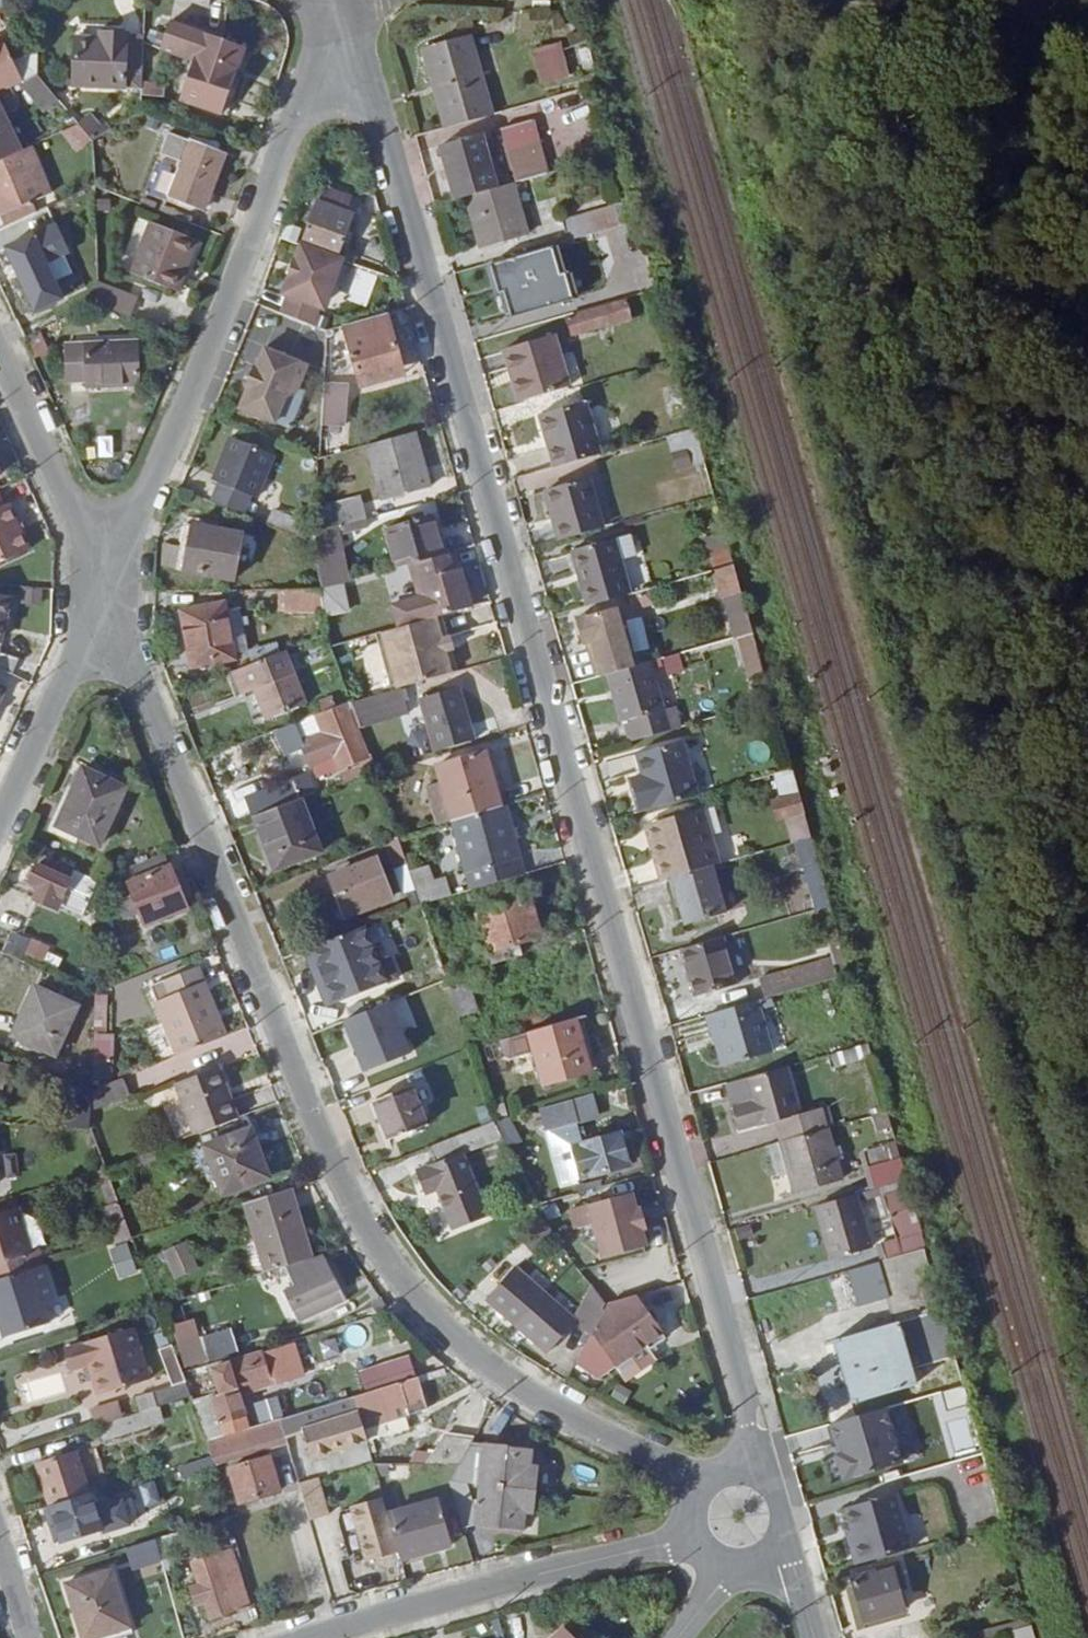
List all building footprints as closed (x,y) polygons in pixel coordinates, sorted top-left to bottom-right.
[(196,63),(183,101),(223,115),(247,49),(173,24),(163,51),(196,63)] [(76,86),(143,90),(143,83),(145,36),(101,32),(100,40),(78,38),(76,86)] [(425,50),(447,129),(493,116),(471,36),(425,50)] [(13,89),(19,87),(21,86),(39,78),(39,76),(39,66),(40,53),(14,65),(2,40),(0,41),(0,95),(13,89)] [(535,50),(543,84),(563,79),(556,46),(535,50)] [(39,66),(39,76),(39,78),(56,97),(62,92),(39,66)] [(39,78),(21,86),(43,110),(57,98),(56,97),(39,78)] [(165,85),(143,83),(143,90),(143,96),(164,98),(165,85)] [(0,95),(0,101),(5,111),(25,102),(19,87),(13,89),(0,95)] [(24,153),(0,101),(0,163),(24,153)] [(81,125),(95,142),(113,129),(106,122),(103,125),(93,113),(80,125),(81,125)] [(549,175),(534,120),(503,129),(506,143),(514,171),(518,184),(549,175)] [(224,141),(195,129),(190,142),(220,153),(224,141)] [(457,201),(468,197),(499,188),(484,132),(441,146),(457,201)] [(186,162),(173,196),(184,201),(207,210),(227,156),(220,153),(190,142),(171,134),(163,153),(186,162)] [(508,173),(514,171),(506,143),(500,145),(508,173)] [(56,191),(36,147),(24,153),(0,163),(0,229),(26,218),(21,207),(56,191)] [(499,188),(468,197),(482,249),(528,235),(514,184),(499,188)] [(319,203),(318,202),(295,263),(284,295),(289,297),(282,314),(312,326),(318,308),(315,307),(321,294),(329,297),(341,263),(337,262),(355,216),(347,213),(352,198),(325,188),(319,203)] [(616,206),(564,220),(569,241),(635,223),(629,204),(617,208),(616,206)] [(180,292),(200,240),(153,222),(134,272),(133,275),(180,292)] [(70,252),(57,225),(8,248),(37,312),(64,299),(48,263),(70,252)] [(559,245),(553,246),(561,274),(567,272),(559,245)] [(553,246),(493,263),(500,290),(506,289),(513,316),(574,299),(567,272),(561,274),(553,246)] [(136,303),(98,288),(99,306),(130,318),(136,303)] [(500,290),(508,318),(513,316),(506,289),(500,290)] [(321,294),(315,307),(318,308),(323,310),(329,297),(321,294)] [(568,316),(574,337),(632,320),(626,300),(568,316)] [(345,327),(349,340),(391,327),(388,315),(345,327)] [(349,340),(363,387),(405,375),(391,327),(349,340)] [(26,339),(36,360),(52,353),(42,332),(26,339)] [(569,388),(555,336),(506,350),(521,402),(569,388)] [(67,384),(91,383),(91,388),(141,387),(140,343),(65,345),(67,384)] [(246,389),(238,409),(274,424),(283,399),(294,394),(306,367),(263,349),(254,369),(252,368),(243,389),(246,389)] [(323,425),(345,426),(348,386),(325,384),(323,425)] [(556,469),(601,456),(587,402),(542,416),(556,469)] [(690,455),(671,459),(674,472),(703,467),(695,428),(666,434),(669,451),(689,447),(690,455)] [(369,445),(385,501),(431,488),(415,432),(369,445)] [(230,436),(213,480),(258,499),(277,455),(230,436)] [(604,530),(590,478),(546,490),(561,542),(604,530)] [(31,550),(10,504),(5,506),(0,495),(0,564),(31,550)] [(317,515),(317,527),(317,533),(366,519),(360,498),(345,502),(346,508),(317,515)] [(317,533),(317,527),(274,509),(268,525),(318,545),(318,543),(317,533)] [(435,515),(387,529),(398,568),(410,565),(446,555),(435,515)] [(194,524),(185,572),(234,580),(243,534),(194,524)] [(715,571),(716,571),(736,565),(727,534),(715,538),(717,546),(708,549),(715,571)] [(632,537),(616,541),(622,561),(638,557),(632,537)] [(616,541),(574,553),(589,607),(632,595),(622,561),(616,541)] [(320,562),(324,589),(343,584),(336,561),(336,542),(318,543),(318,545),(320,562)] [(410,565),(415,584),(425,622),(474,607),(464,570),(463,569),(456,571),(451,554),(446,555),(410,565)] [(736,565),(716,571),(730,615),(736,614),(743,637),(755,633),(736,565)] [(335,648),(371,637),(361,605),(375,600),(368,577),(343,584),(324,589),(327,612),(329,633),(335,648)] [(42,604),(43,591),(31,589),(30,603),(42,604)] [(288,613),(327,612),(324,589),(288,590),(288,613)] [(0,598),(0,669),(13,674),(19,660),(1,655),(3,645),(12,600),(0,598)] [(183,611),(194,668),(236,659),(225,604),(183,611)] [(609,674),(634,667),(618,609),(576,621),(584,648),(592,646),(601,677),(609,674)] [(258,688),(271,719),(306,705),(284,651),(234,671),(242,694),(258,688)] [(634,667),(609,674),(629,743),(670,732),(651,662),(634,667)] [(735,679),(743,702),(758,698),(752,674),(735,679)] [(459,688),(421,700),(436,753),(475,742),(459,688)] [(409,714),(401,689),(354,702),(363,728),(409,714)] [(339,772),(369,758),(347,704),(304,721),(312,738),(302,741),(316,778),(338,768),(339,772)] [(634,795),(640,814),(696,798),(680,743),(637,756),(643,778),(647,792),(634,795)] [(487,752),(438,766),(454,821),(502,807),(487,752)] [(375,762),(378,770),(393,765),(391,757),(375,762)] [(345,783),(378,770),(375,762),(342,775),(345,783)] [(127,789),(84,768),(57,827),(101,847),(127,789)] [(795,844),(813,838),(793,770),(775,775),(782,799),(773,802),(779,821),(787,819),(795,844)] [(630,781),(634,795),(647,792),(643,778),(630,781)] [(243,822),(254,818),(275,810),(269,795),(237,808),(243,822)] [(275,810),(254,818),(276,873),(323,854),(303,799),(275,810)] [(472,889),(526,874),(508,805),(502,807),(453,822),(472,889)] [(673,878),(706,869),(690,814),(658,823),(668,859),(657,862),(662,881),(673,878)] [(646,827),(657,862),(668,859),(658,823),(646,827)] [(422,904),(412,872),(400,837),(386,842),(403,893),(407,893),(413,908),(422,904)] [(125,920),(142,913),(147,924),(187,907),(165,854),(124,871),(135,896),(119,903),(125,920)] [(39,887),(33,899),(53,908),(55,905),(59,906),(74,871),(42,856),(30,884),(39,887)] [(331,878),(348,919),(393,900),(377,858),(331,878)] [(688,926),(726,914),(713,867),(706,869),(673,878),(688,926)] [(430,868),(412,872),(422,904),(451,896),(446,879),(434,882),(430,868)] [(532,901),(478,916),(492,965),(525,956),(521,943),(541,937),(532,901)] [(303,950),(325,1005),(390,980),(367,924),(303,950)] [(10,930),(4,948),(45,963),(51,945),(10,930)] [(683,950),(696,995),(737,983),(724,939),(683,950)] [(832,961),(763,980),(768,999),(837,979),(832,961)] [(492,981),(488,966),(473,971),(477,985),(492,981)] [(199,967),(167,980),(174,997),(158,1004),(179,1056),(227,1036),(199,967)] [(447,981),(459,1017),(479,1010),(466,973),(447,979),(447,981)] [(459,1017),(447,981),(431,987),(454,1055),(470,1049),(459,1017)] [(13,1037),(56,1057),(80,1006),(37,987),(13,1037)] [(728,1065),(772,1052),(758,1002),(713,1014),(728,1065)] [(392,1003),(344,1022),(363,1071),(411,1052),(392,1003)] [(534,1050),(544,1085),(592,1071),(582,1037),(589,1035),(584,1016),(529,1032),(534,1050)] [(529,1032),(499,1041),(503,1056),(509,1058),(534,1050),(529,1032)] [(108,1035),(98,1035),(97,1064),(114,1064),(114,1040),(108,1040),(108,1035)] [(832,1055),(835,1066),(874,1056),(871,1044),(832,1055)] [(0,1064),(0,1080),(7,1082),(11,1067),(0,1064)] [(781,1142),(828,1129),(823,1109),(802,1115),(788,1067),(746,1079),(751,1100),(733,1105),(740,1131),(776,1121),(781,1142)] [(239,1118),(220,1068),(177,1084),(196,1135),(239,1118)] [(91,1128),(92,1111),(92,1091),(93,1090),(65,1077),(61,1126),(91,1128)] [(125,1078),(92,1091),(92,1111),(131,1095),(125,1078)] [(728,1085),(733,1105),(751,1100),(746,1079),(728,1085)] [(411,1085),(373,1101),(389,1140),(426,1124),(411,1085)] [(573,1099),(544,1107),(552,1135),(581,1126),(573,1099)] [(505,1103),(493,1107),(497,1120),(509,1117),(505,1103)] [(496,1145),(506,1140),(497,1123),(489,1127),(496,1145)] [(581,1126),(552,1135),(567,1185),(584,1179),(576,1149),(587,1146),(581,1126)] [(205,1145),(224,1197),(271,1178),(252,1127),(205,1145)] [(828,1129),(781,1142),(790,1173),(796,1194),(843,1180),(828,1129)] [(439,1191),(455,1230),(488,1215),(463,1154),(468,1152),(461,1135),(432,1148),(437,1162),(417,1170),(426,1196),(439,1191)] [(576,1149),(584,1179),(631,1165),(623,1135),(587,1146),(576,1149)] [(778,1177),(790,1173),(781,1142),(769,1146),(778,1177)] [(867,1153),(877,1189),(909,1180),(899,1144),(867,1153)] [(877,1246),(881,1262),(928,1249),(909,1180),(877,1189),(861,1193),(864,1203),(886,1197),(899,1239),(877,1246)] [(267,1272),(313,1258),(291,1188),(245,1203),(267,1272)] [(607,1258),(650,1246),(645,1229),(650,1227),(645,1208),(640,1209),(635,1193),(574,1209),(580,1228),(597,1223),(607,1258)] [(833,1260),(872,1248),(856,1195),(817,1206),(833,1260)] [(34,1269),(45,1266),(40,1251),(30,1254),(16,1208),(0,1213),(0,1279),(34,1269)] [(104,1213),(116,1243),(132,1238),(123,1213),(119,1214),(117,1208),(104,1213)] [(546,1216),(523,1239),(535,1251),(556,1230),(546,1216)] [(128,1244),(110,1249),(120,1278),(138,1272),(128,1244)] [(177,1277),(199,1268),(188,1244),(167,1253),(177,1277)] [(928,1249),(881,1262),(850,1271),(858,1299),(886,1291),(896,1324),(840,1340),(859,1402),(918,1385),(913,1370),(958,1356),(928,1249)] [(296,1286),(287,1292),(299,1320),(347,1299),(324,1255),(290,1272),(296,1286)] [(531,1277),(517,1265),(489,1296),(521,1325),(540,1301),(522,1285),(531,1277)] [(0,1279),(0,1321),(5,1337),(51,1323),(34,1269),(0,1279)] [(549,1348),(572,1319),(568,1316),(572,1312),(547,1292),(540,1301),(521,1325),(549,1348)] [(593,1329),(603,1311),(584,1295),(572,1312),(568,1316),(572,1319),(591,1334),(593,1329)] [(576,1363),(600,1379),(624,1362),(647,1345),(650,1350),(667,1338),(649,1313),(637,1296),(610,1303),(595,1331),(593,1329),(591,1334),(576,1363)] [(175,1324),(188,1368),(209,1361),(195,1317),(175,1324)] [(210,1358),(237,1350),(230,1326),(203,1335),(210,1358)] [(135,1327),(67,1349),(74,1370),(90,1365),(99,1395),(152,1379),(135,1327)] [(624,1362),(633,1374),(656,1358),(650,1350),(647,1345),(624,1362)] [(221,1390),(193,1399),(208,1440),(221,1436),(226,1435),(222,1423),(247,1415),(239,1388),(254,1383),(256,1391),(277,1384),(275,1376),(270,1377),(261,1349),(213,1364),(221,1390)] [(362,1373),(369,1392),(416,1377),(410,1357),(362,1373)] [(355,1396),(365,1429),(429,1408),(420,1377),(416,1377),(369,1392),(355,1396)] [(945,1388),(946,1406),(967,1405),(966,1387),(945,1388)] [(365,1429),(355,1396),(282,1418),(286,1435),(308,1429),(316,1457),(368,1441),(365,1429)] [(105,1404),(110,1422),(125,1418),(119,1399),(105,1404)] [(161,1406),(125,1418),(110,1422),(97,1427),(102,1441),(165,1420),(161,1406)] [(887,1408),(829,1424),(844,1480),(902,1464),(887,1408)] [(227,1458),(288,1441),(286,1435),(282,1418),(226,1435),(221,1436),(227,1458)] [(966,1418),(949,1422),(954,1444),(971,1440),(966,1418)] [(427,1463),(462,1463),(475,1440),(445,1436),(427,1463)] [(486,1446),(475,1440),(462,1463),(453,1481),(535,1490),(537,1467),(530,1467),(531,1451),(486,1446)] [(39,1465),(52,1506),(91,1494),(78,1453),(39,1465)] [(240,1503),(281,1491),(271,1457),(230,1469),(240,1503)] [(191,1526),(209,1484),(189,1476),(172,1518),(191,1526)] [(319,1477),(300,1482),(311,1519),(330,1514),(319,1477)] [(535,1490),(453,1481),(466,1527),(477,1524),(523,1529),(525,1512),(532,1513),(535,1490)] [(91,1494),(52,1506),(51,1507),(62,1541),(103,1528),(93,1493),(91,1494)] [(858,1566),(914,1550),(898,1495),(847,1509),(857,1542),(851,1543),(858,1566)] [(365,1561),(399,1551),(387,1512),(383,1497),(349,1507),(365,1561)] [(399,1551),(402,1561),(452,1546),(438,1497),(387,1512),(399,1551)] [(201,1585),(207,1604),(212,1618),(252,1606),(231,1537),(193,1550),(197,1561),(193,1561),(201,1585)] [(84,1637),(95,1637),(131,1627),(113,1570),(67,1583),(84,1637)] [(905,1612),(893,1570),(854,1582),(867,1623),(905,1612)] [(207,1604),(201,1585),(191,1588),(198,1607),(207,1604)] [(499,1616),(504,1637),(546,1637),(539,1606),(499,1616)] [(1033,1628),(1008,1635),(1008,1637),(1036,1637),(1033,1628)]
